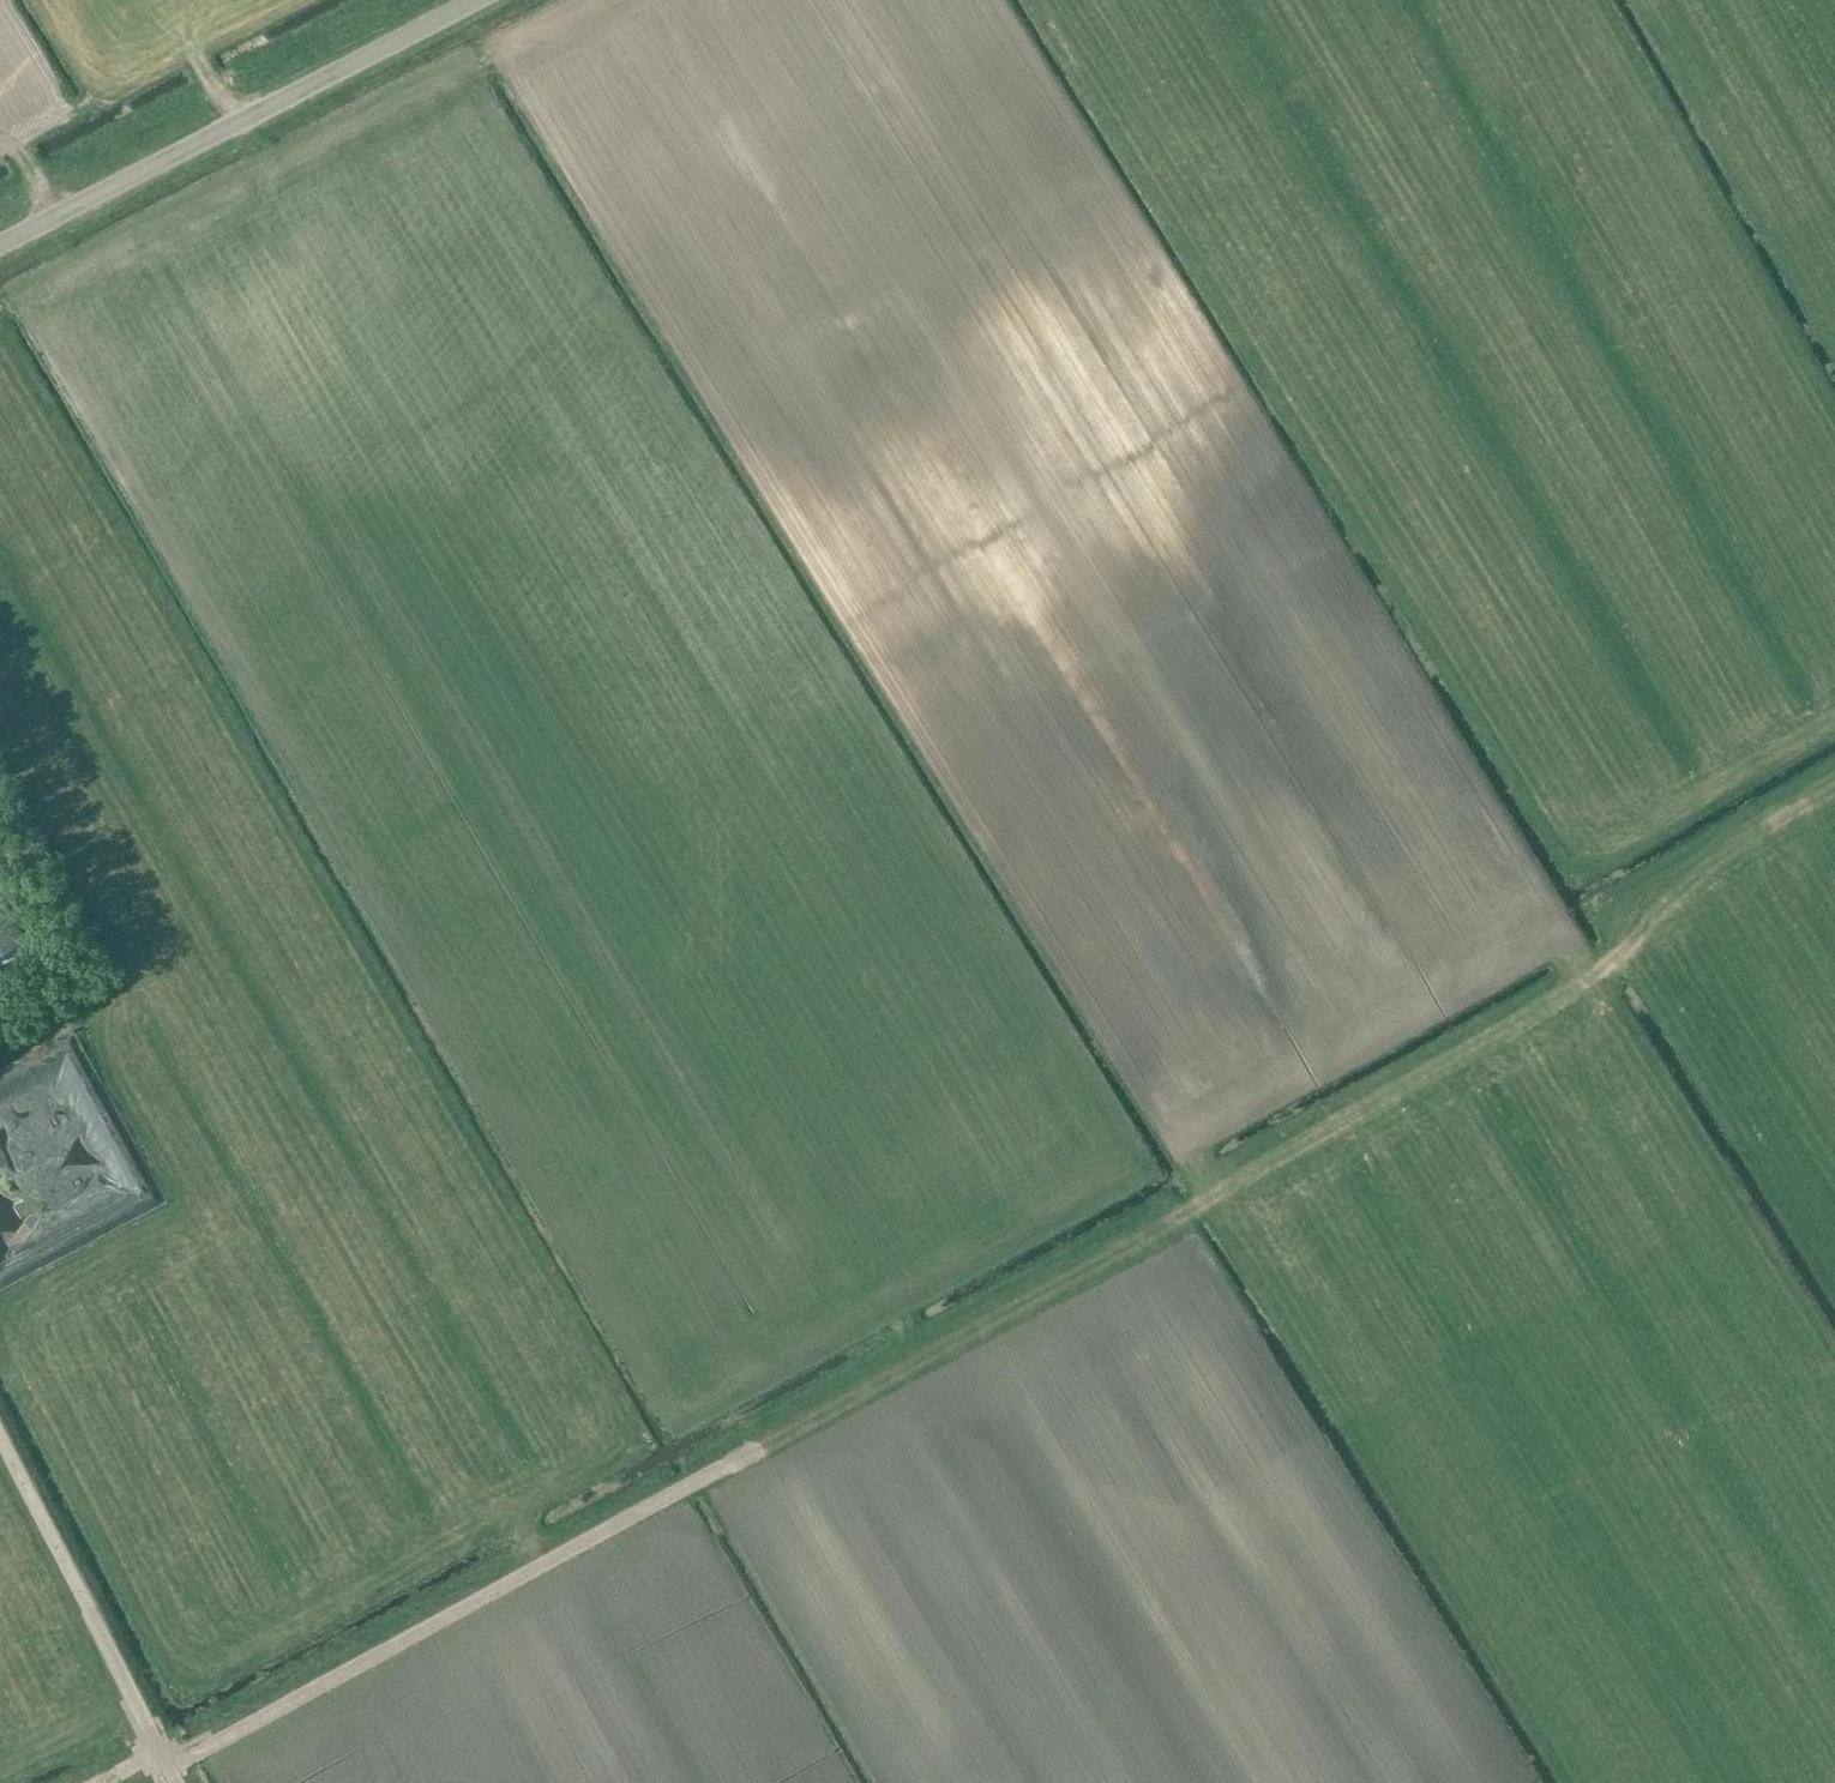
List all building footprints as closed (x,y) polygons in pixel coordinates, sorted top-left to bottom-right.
[(0,883),(0,965),(34,946),(0,883)] [(0,1076),(0,1098),(36,1081),(27,1063),(0,1076)]
